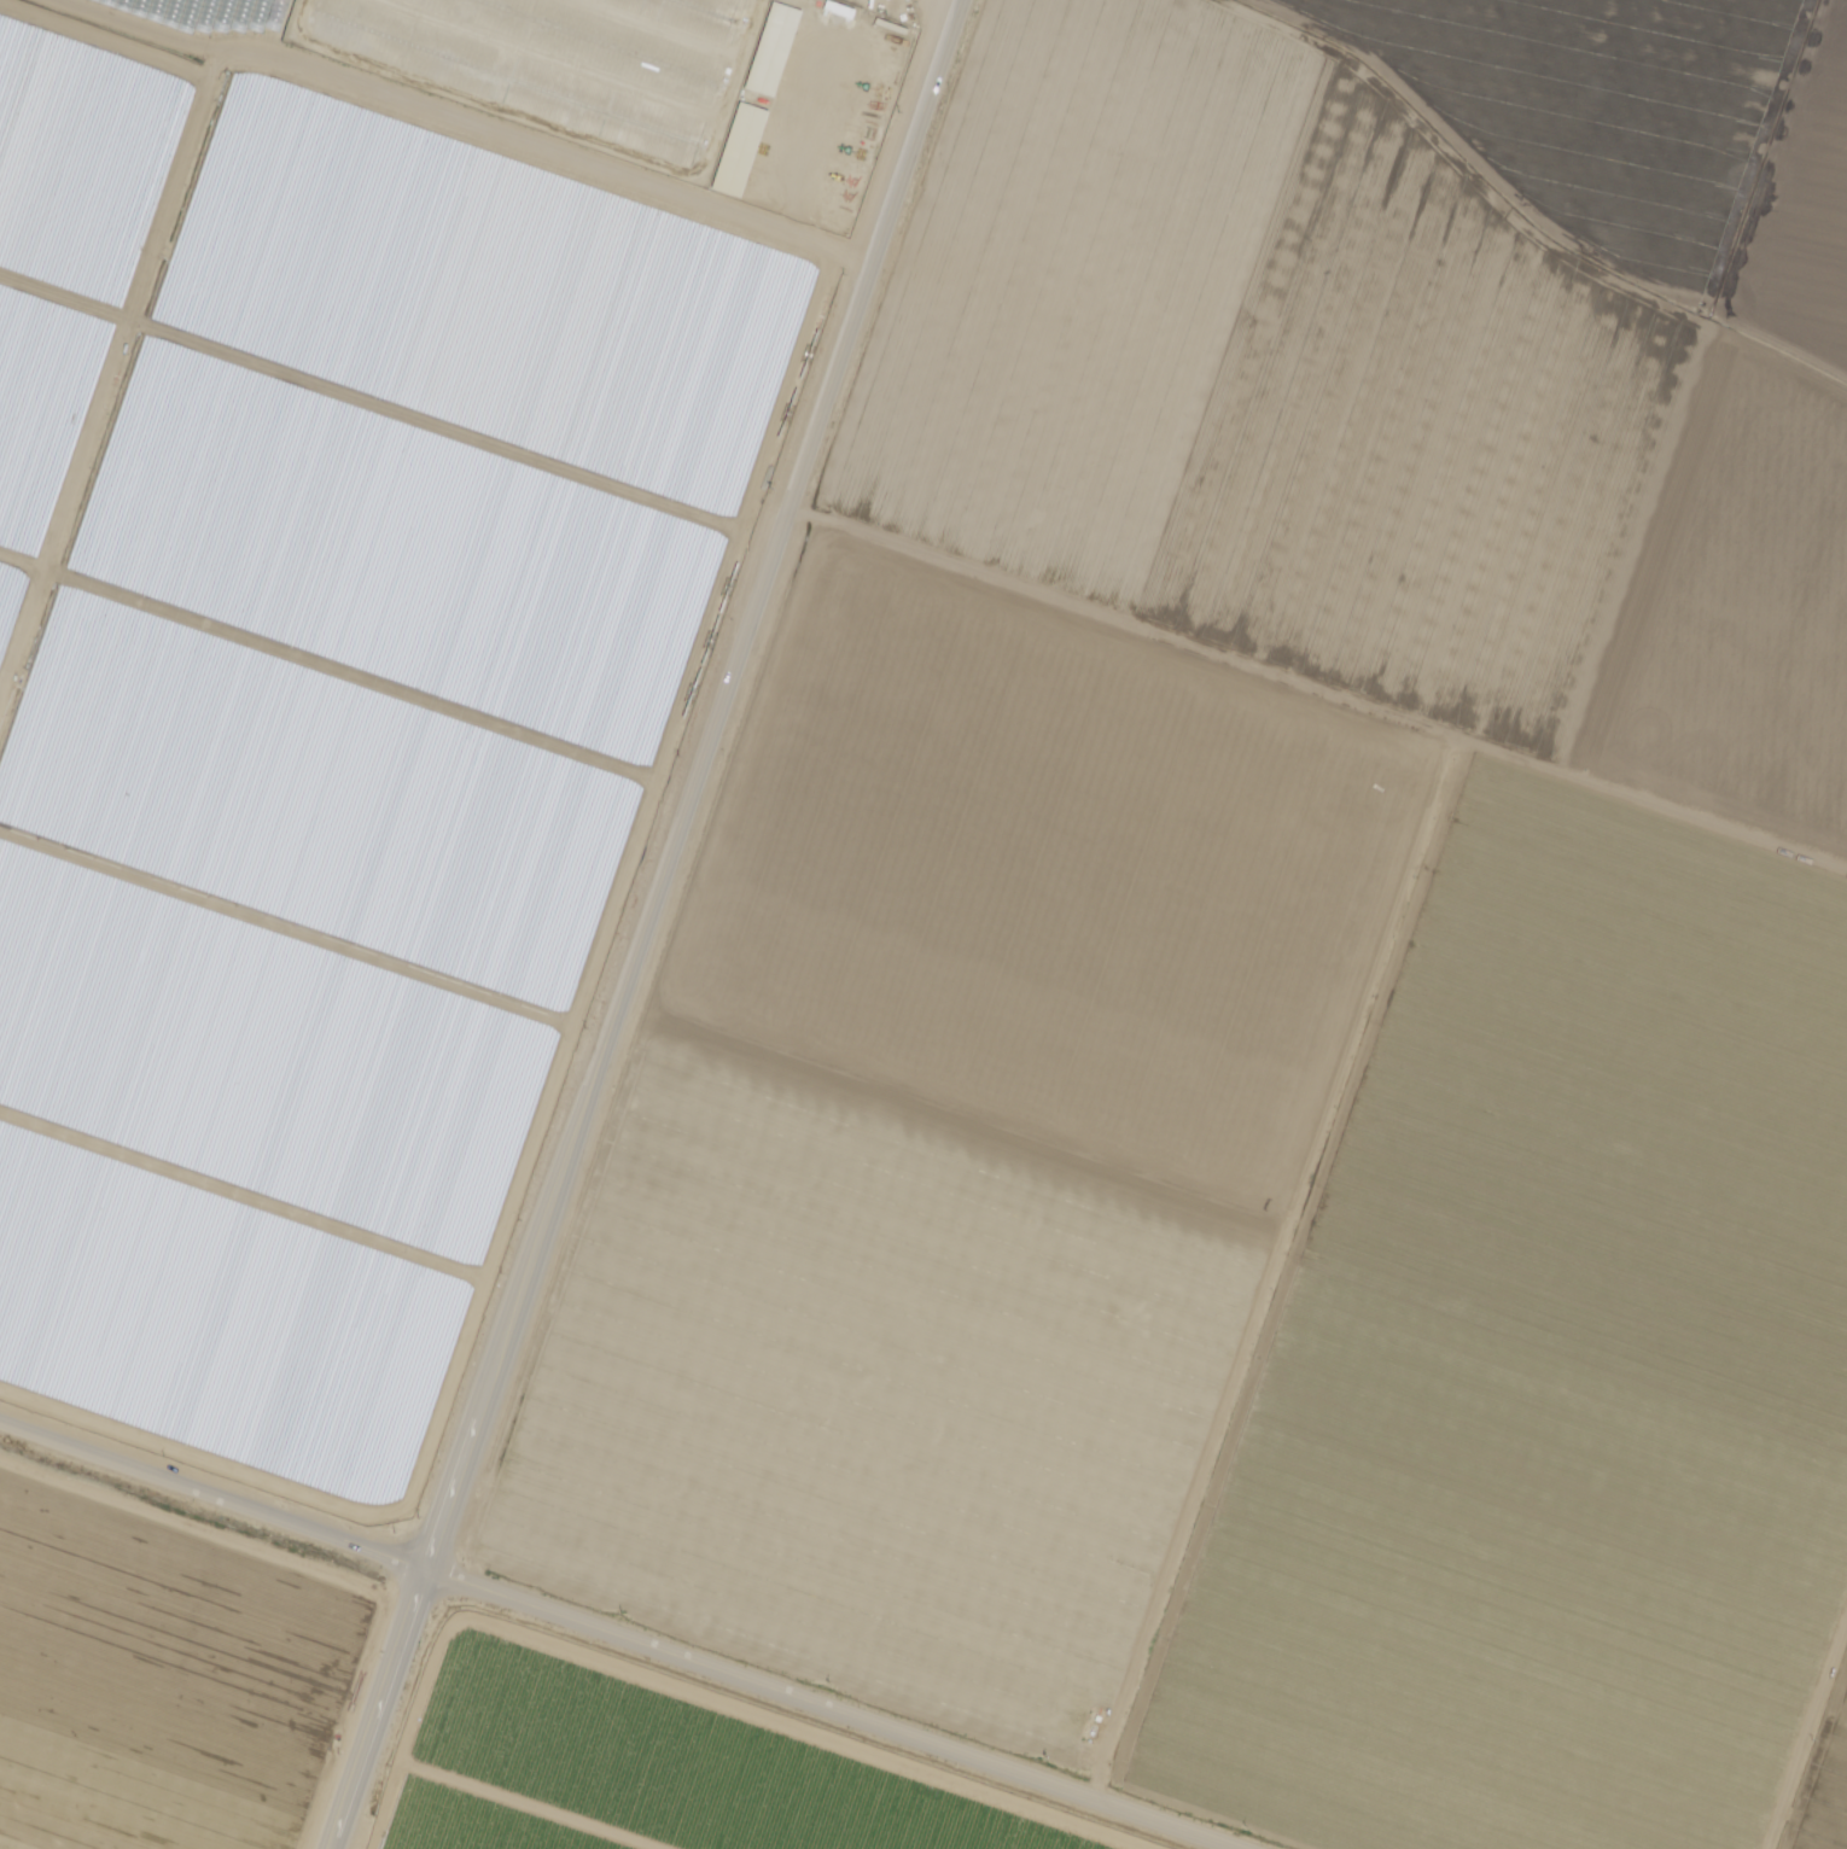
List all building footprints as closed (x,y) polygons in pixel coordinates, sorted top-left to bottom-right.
[(774,1),(803,11),(775,97),(745,87),(774,1)] [(506,55),(494,50),(483,76),(512,88),(526,54),(509,46),(506,55)] [(740,103),(771,112),(745,198),(713,188),(740,103)]
